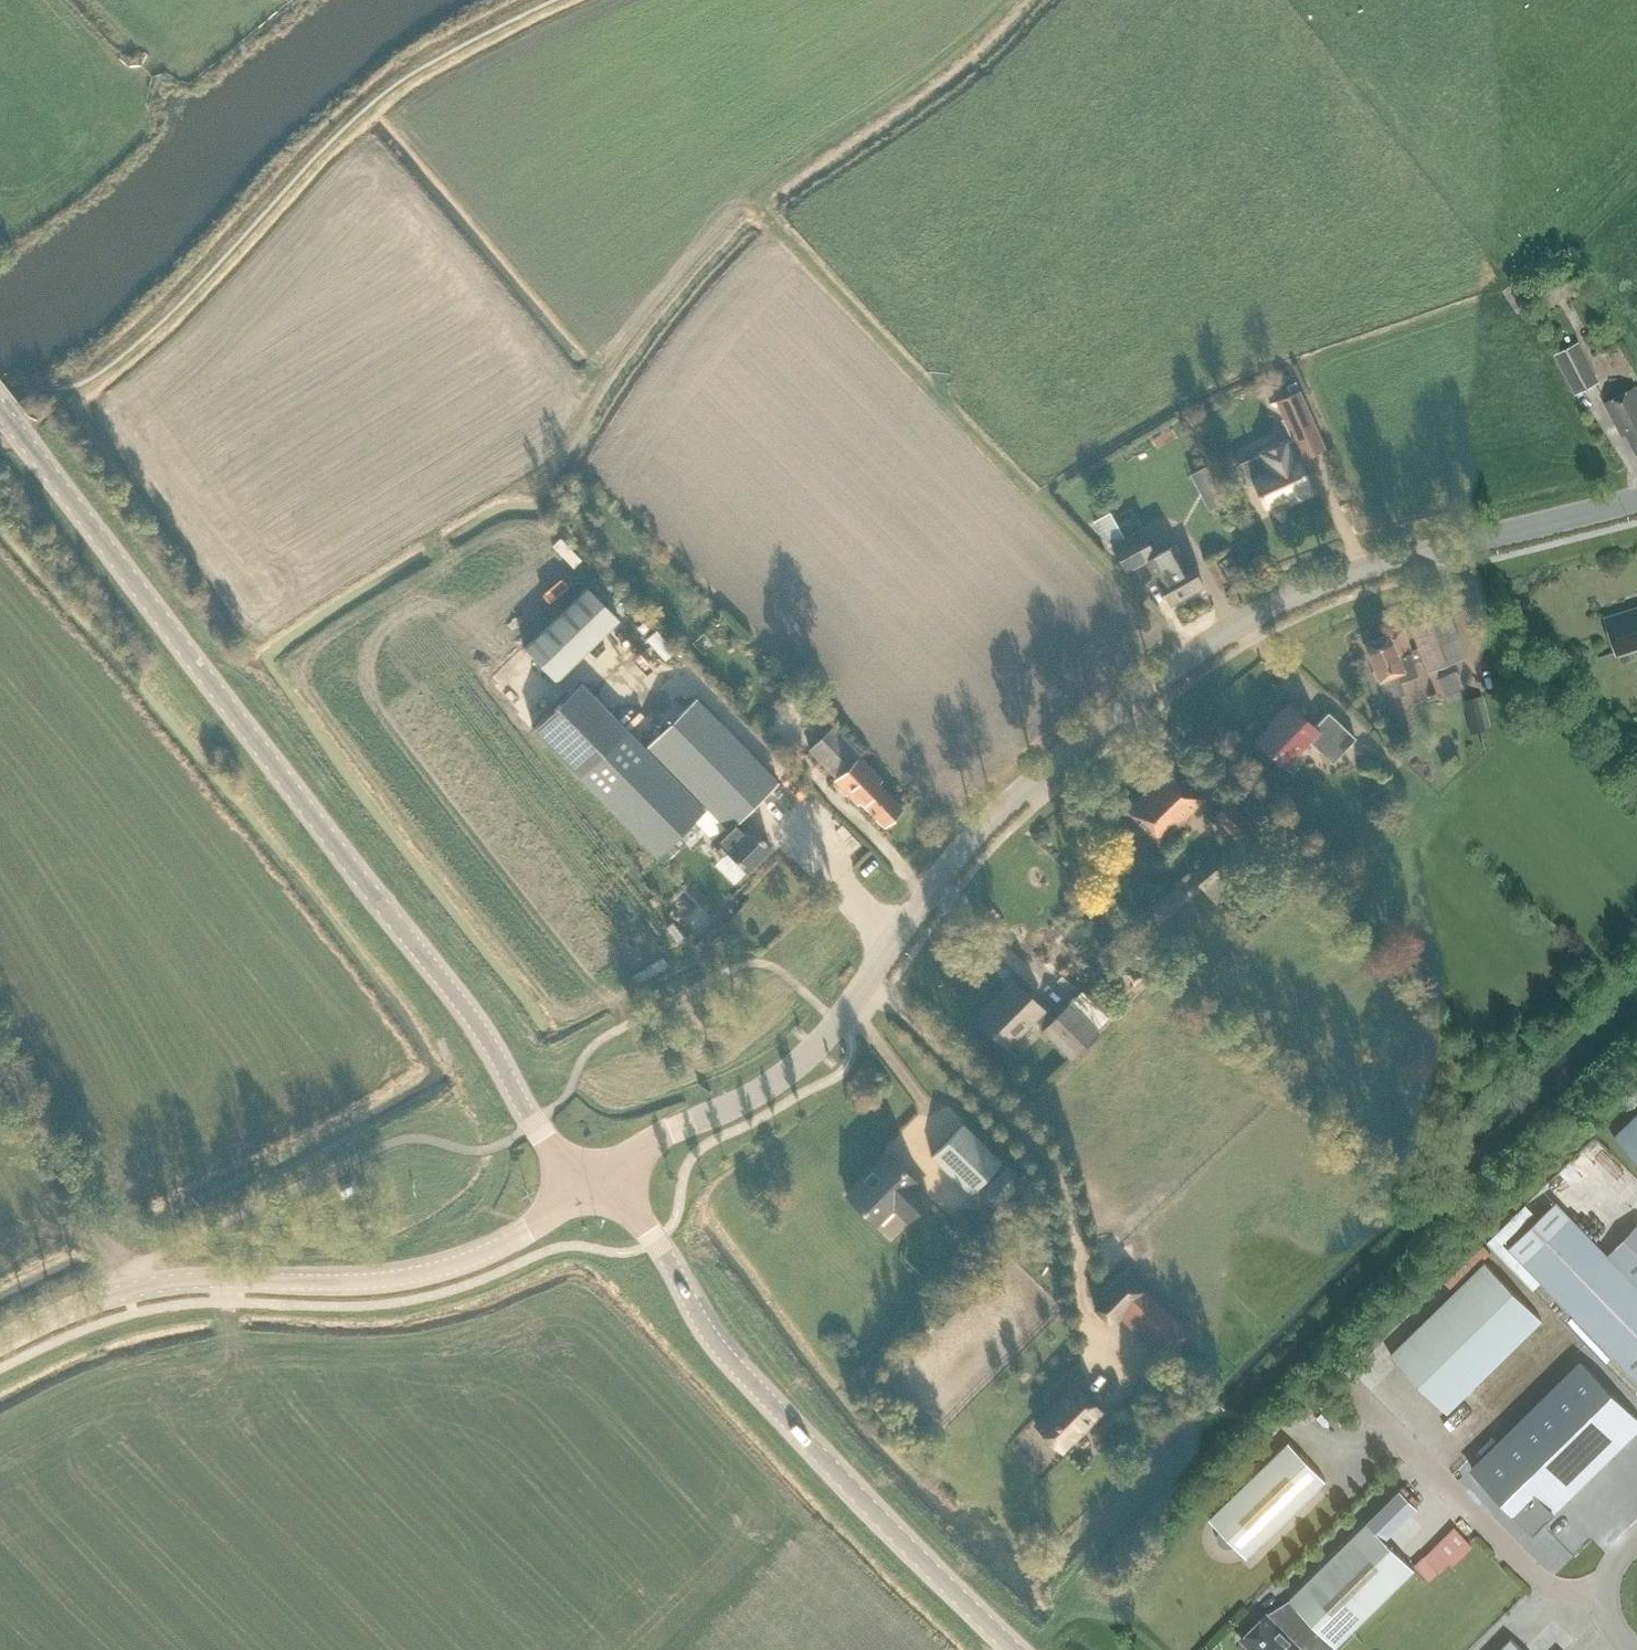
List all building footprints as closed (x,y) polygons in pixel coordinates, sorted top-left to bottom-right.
[(1599,381),(1578,340),(1553,353),(1574,394),(1599,381)] [(1636,451),(1636,393),(1634,387),(1604,403),(1616,425),(1620,423),(1635,452),(1636,451)] [(1299,458),(1323,448),(1297,390),(1274,401),(1291,438),(1259,452),(1260,455),(1239,464),(1237,469),(1242,481),(1247,483),(1252,481),(1263,505),(1290,493),(1292,499),(1309,491),(1295,460),(1292,461),(1290,456),(1297,453),(1299,458)] [(1223,502),(1205,466),(1190,474),(1208,509),(1223,502)] [(1110,545),(1124,538),(1108,511),(1091,521),(1107,547),(1110,545)] [(1175,543),(1165,549),(1152,556),(1138,530),(1124,538),(1110,545),(1125,572),(1133,567),(1143,586),(1154,580),(1168,605),(1202,586),(1187,559),(1185,560),(1175,543)] [(588,572),(525,639),(560,671),(622,604),(588,572)] [(1604,620),(1614,653),(1636,645),(1636,609),(1604,620)] [(1425,669),(1463,653),(1445,610),(1407,625),(1416,647),(1410,650),(1401,628),(1361,644),(1377,681),(1378,681),(1385,700),(1403,692),(1395,674),(1397,673),(1400,681),(1416,675),(1411,662),(1421,658),(1425,669)] [(1454,663),(1440,672),(1449,686),(1463,677),(1454,663)] [(1532,705),(1544,718),(1555,708),(1543,695),(1532,705)] [(723,853),(726,850),(746,871),(769,847),(749,826),(741,834),(732,825),(776,781),(695,697),(646,745),(725,826),(710,840),(723,853)] [(1488,729),(1481,700),(1464,704),(1471,733),(1488,729)] [(1331,763),(1354,738),(1327,712),(1313,727),(1287,702),(1273,717),(1274,719),(1254,740),(1283,767),(1308,741),(1331,763)] [(883,825),(901,808),(877,783),(881,779),(857,755),(859,753),(832,725),(808,749),(835,777),(833,779),(856,803),(859,801),(883,825)] [(656,855),(703,809),(625,729),(578,775),(656,855)] [(1158,844),(1203,798),(1170,765),(1125,811),(1158,844)] [(1261,833),(1228,799),(1211,816),(1244,849),(1261,833)] [(1214,903),(1238,882),(1212,854),(1188,875),(1214,903)] [(1071,1058),(1097,1032),(1069,1003),(1052,1019),(1042,1009),(1014,981),(976,1018),(1005,1046),(1033,1019),(1043,1029),(1042,1029),(1071,1058)] [(1636,1162),(1636,1113),(1613,1137),(1636,1162)] [(929,1156),(968,1194),(999,1162),(961,1124),(929,1156)] [(891,1207),(904,1220),(927,1197),(913,1184),(915,1182),(885,1153),(845,1195),(874,1224),(891,1207)] [(1019,1183),(1006,1169),(983,1192),(996,1205),(1019,1183)] [(1555,1202),(1509,1247),(1636,1379),(1636,1225),(1606,1255),(1555,1202)] [(1447,1412),(1541,1319),(1486,1262),(1391,1355),(1447,1412)] [(1121,1318),(1163,1360),(1189,1334),(1123,1268),(1093,1298),(1093,1308),(1106,1322),(1117,1322),(1121,1318)] [(1621,1444),(1636,1429),(1636,1416),(1581,1359),(1559,1381),(1621,1444)] [(1559,1381),(1537,1402),(1599,1466),(1621,1444),(1559,1381)] [(1051,1442),(1060,1451),(1098,1411),(1072,1385),(1033,1424),(1042,1433),(1041,1436),(1042,1440),(1044,1442),(1048,1443),(1051,1442)] [(1599,1466),(1537,1402),(1515,1424),(1577,1488),(1599,1466)] [(1577,1488),(1515,1424),(1475,1463),(1518,1506),(1513,1510),(1533,1531),(1577,1488)] [(1246,1557),(1326,1480),(1289,1442),(1209,1519),(1222,1531),(1220,1536),(1220,1541),(1224,1545),(1229,1546),(1233,1544),(1246,1557)] [(1400,1490),(1368,1522),(1387,1541),(1419,1510),(1400,1490)] [(1241,1638),(1252,1649),(1304,1649),(1307,1648),(1309,1649),(1332,1649),(1352,1631),(1415,1569),(1387,1541),(1368,1522),(1289,1599),(1292,1603),(1274,1621),(1266,1614),(1241,1638)] [(1472,1545),(1453,1526),(1413,1565),(1428,1581),(1448,1562),(1451,1565),(1472,1545)] [(1511,1639),(1500,1649),(1522,1649),(1511,1639)]
